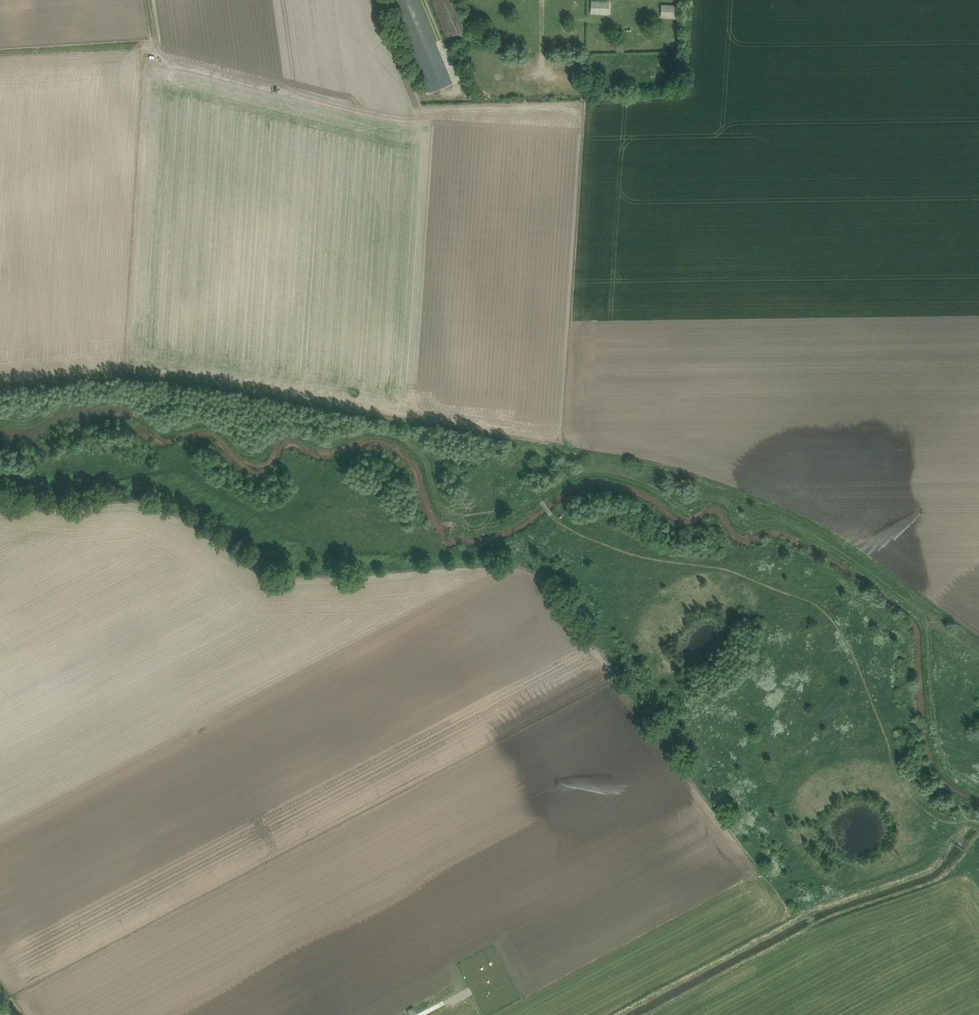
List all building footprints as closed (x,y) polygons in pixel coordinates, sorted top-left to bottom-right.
[(442,87),(444,91),(451,88),(450,84),(452,83),(418,0),(392,0),(430,92),(442,87)] [(447,37),(451,46),(465,39),(462,31),(469,28),(458,0),(432,0),(447,37)] [(591,13),(608,13),(609,0),(591,0),(591,13)] [(661,4),(661,17),(679,17),(679,4),(661,4)] [(651,49),(651,40),(641,40),(641,49),(651,49)]
